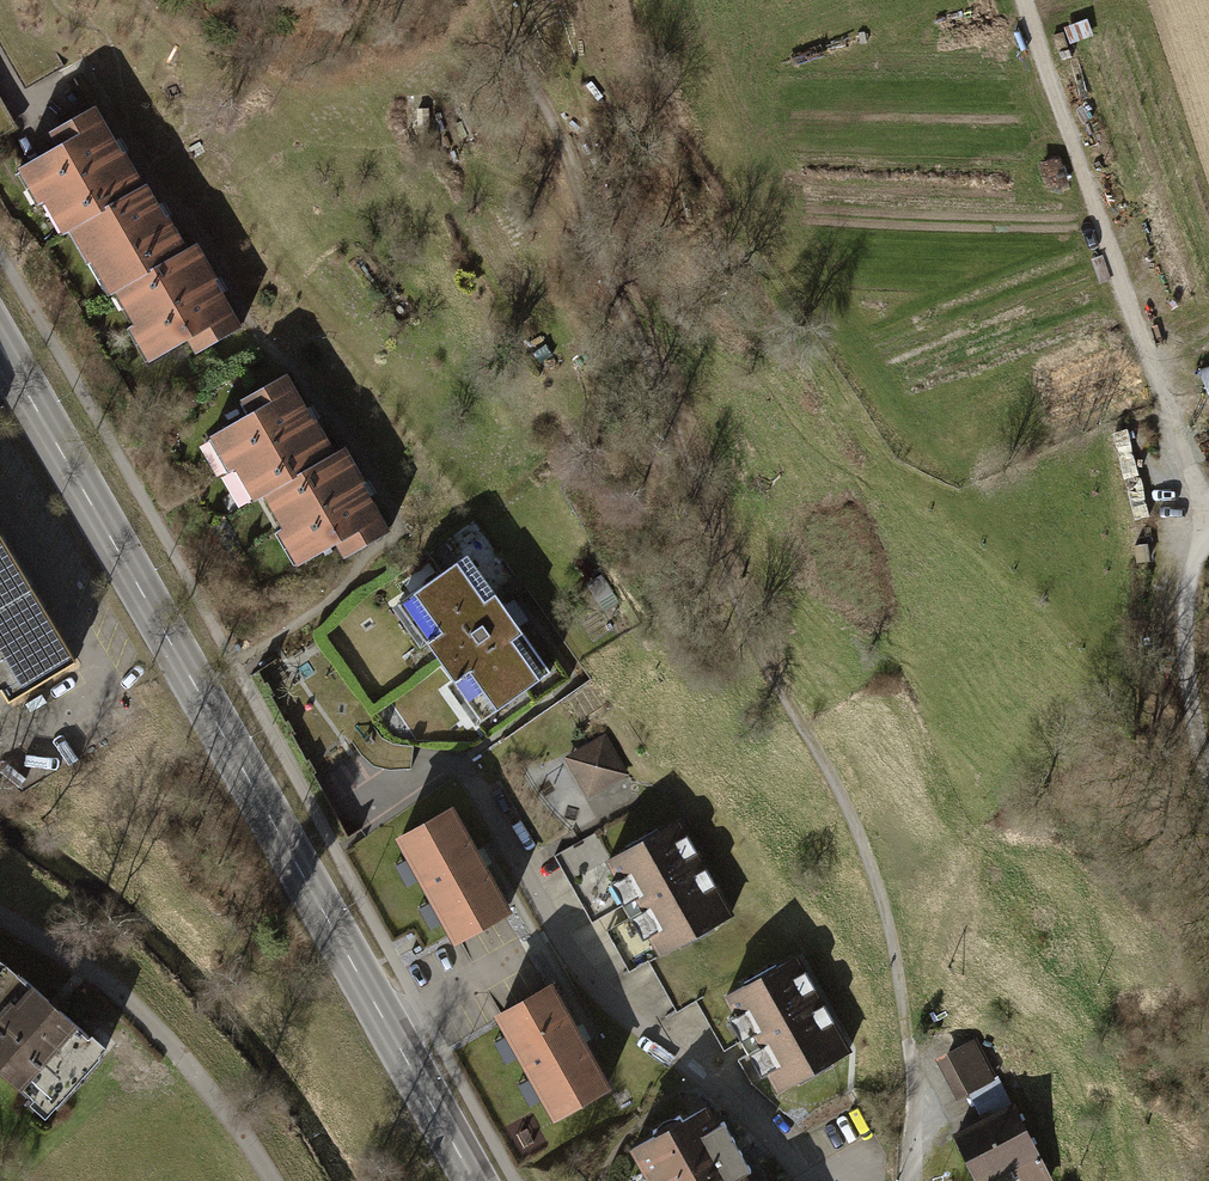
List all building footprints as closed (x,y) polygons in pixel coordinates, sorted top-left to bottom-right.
[(12,120),(0,100),(0,127),(12,120)] [(65,228),(145,182),(123,143),(117,146),(92,102),(43,130),(52,144),(14,166),(35,203),(41,200),(59,232),(65,228)] [(145,182),(65,228),(84,262),(88,259),(106,290),(111,287),(186,244),(165,206),(162,208),(147,181),(145,182)] [(186,244),(111,287),(132,325),(127,328),(148,364),(187,342),(194,355),(243,328),(213,275),(217,273),(197,238),(186,244)] [(261,494),(336,450),(313,412),(311,413),(288,374),(239,403),(247,416),(209,439),(227,470),(231,467),(250,500),(261,494)] [(336,450),(261,494),(281,527),(272,532),(293,567),(332,544),(339,555),(386,528),(358,480),(364,477),(345,444),(336,450)] [(0,531),(0,689),(1,688),(9,701),(78,660),(0,531)] [(461,548),(389,598),(484,732),(556,682),(461,548)] [(602,574),(587,583),(601,607),(616,598),(602,574)] [(603,729),(560,753),(584,794),(626,770),(603,729)] [(449,810),(397,839),(458,946),(510,917),(449,810)] [(729,909),(677,817),(600,860),(652,952),(729,909)] [(848,1044),(796,952),(719,995),(771,1087),(848,1044)] [(10,969),(0,963),(0,982),(10,969)] [(0,982),(0,1076),(48,1119),(104,1057),(10,969),(0,982)] [(555,989),(500,1020),(559,1122),(614,1091),(555,989)] [(977,1036),(933,1059),(954,1098),(998,1075),(977,1036)] [(712,1106),(633,1150),(650,1180),(754,1180),(712,1106)] [(955,1137),(978,1180),(1000,1180),(1017,1172),(1022,1180),(1043,1180),(1051,1177),(1014,1106),(955,1137)]
